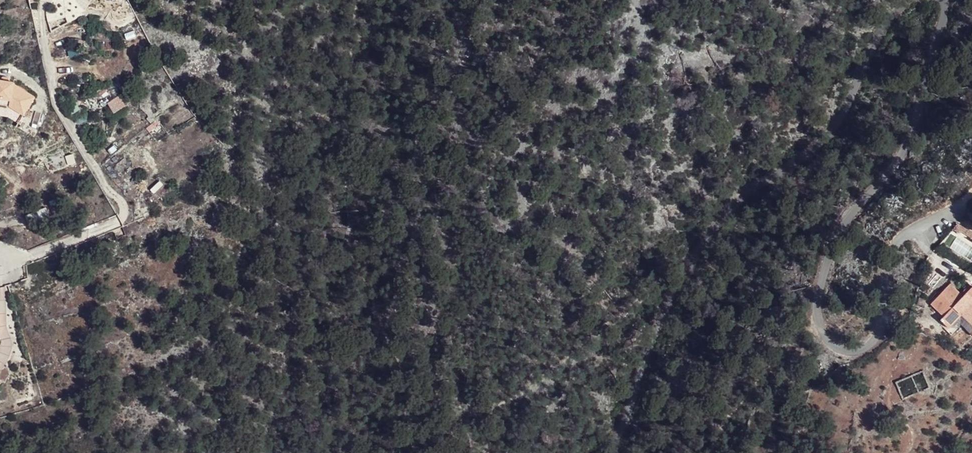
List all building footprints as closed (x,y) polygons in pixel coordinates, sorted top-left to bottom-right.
[(9,97),(29,111),(38,98),(17,84),(17,83),(0,80),(0,95),(9,97)] [(5,102),(26,116),(29,111),(9,97),(0,95),(0,101),(5,102)] [(56,198),(49,200),(53,212),(60,209),(56,198)] [(32,230),(53,220),(45,204),(24,214),(32,230)] [(971,257),(971,231),(958,225),(948,246),(971,257)] [(968,299),(971,295),(971,284),(971,283),(969,285),(966,283),(959,291),(948,282),(931,303),(944,315),(940,320),(949,328),(961,313),(958,311),(968,299)] [(958,311),(961,313),(971,301),(968,299),(958,311)]
